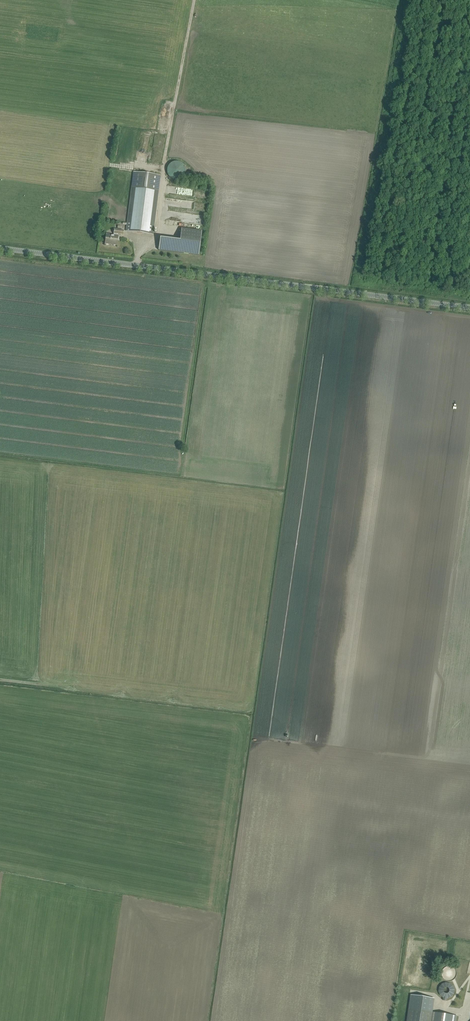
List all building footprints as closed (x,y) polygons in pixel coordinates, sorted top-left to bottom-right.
[(185,167),(184,166),(183,165),(182,164),(181,163),(180,162),(179,162),(177,161),(176,161),(174,162),(173,162),(172,163),(170,164),(169,165),(169,166),(168,167),(167,168),(167,170),(167,171),(167,173),(168,174),(169,175),(169,177),(170,178),(172,178),(173,179),(174,180),(176,180),(177,180),(178,180),(180,179),(181,178),(182,178),(183,177),(184,175),(185,174),(185,173),(186,171),(186,170),(185,169),(185,167)] [(126,231),(153,234),(160,175),(134,172),(126,231)] [(181,229),(178,252),(199,255),(202,231),(181,229)] [(117,234),(114,233),(114,235),(106,234),(105,244),(117,245),(118,236),(117,236),(117,234)] [(457,996),(457,994),(457,993),(457,991),(456,990),(455,989),(454,988),(453,987),(451,987),(450,986),(448,987),(447,987),(445,988),(444,989),(443,989),(443,991),(442,992),(442,994),(442,996),(442,997),(443,998),(444,999),(445,1000),(446,1001),(448,1002),(449,1002),(451,1002),(452,1001),(454,1001),(455,1000),(456,998),(457,997),(457,996)] [(408,1020),(456,1020),(457,1016),(431,1012),(434,998),(412,995),(410,1009),(408,1020)]
